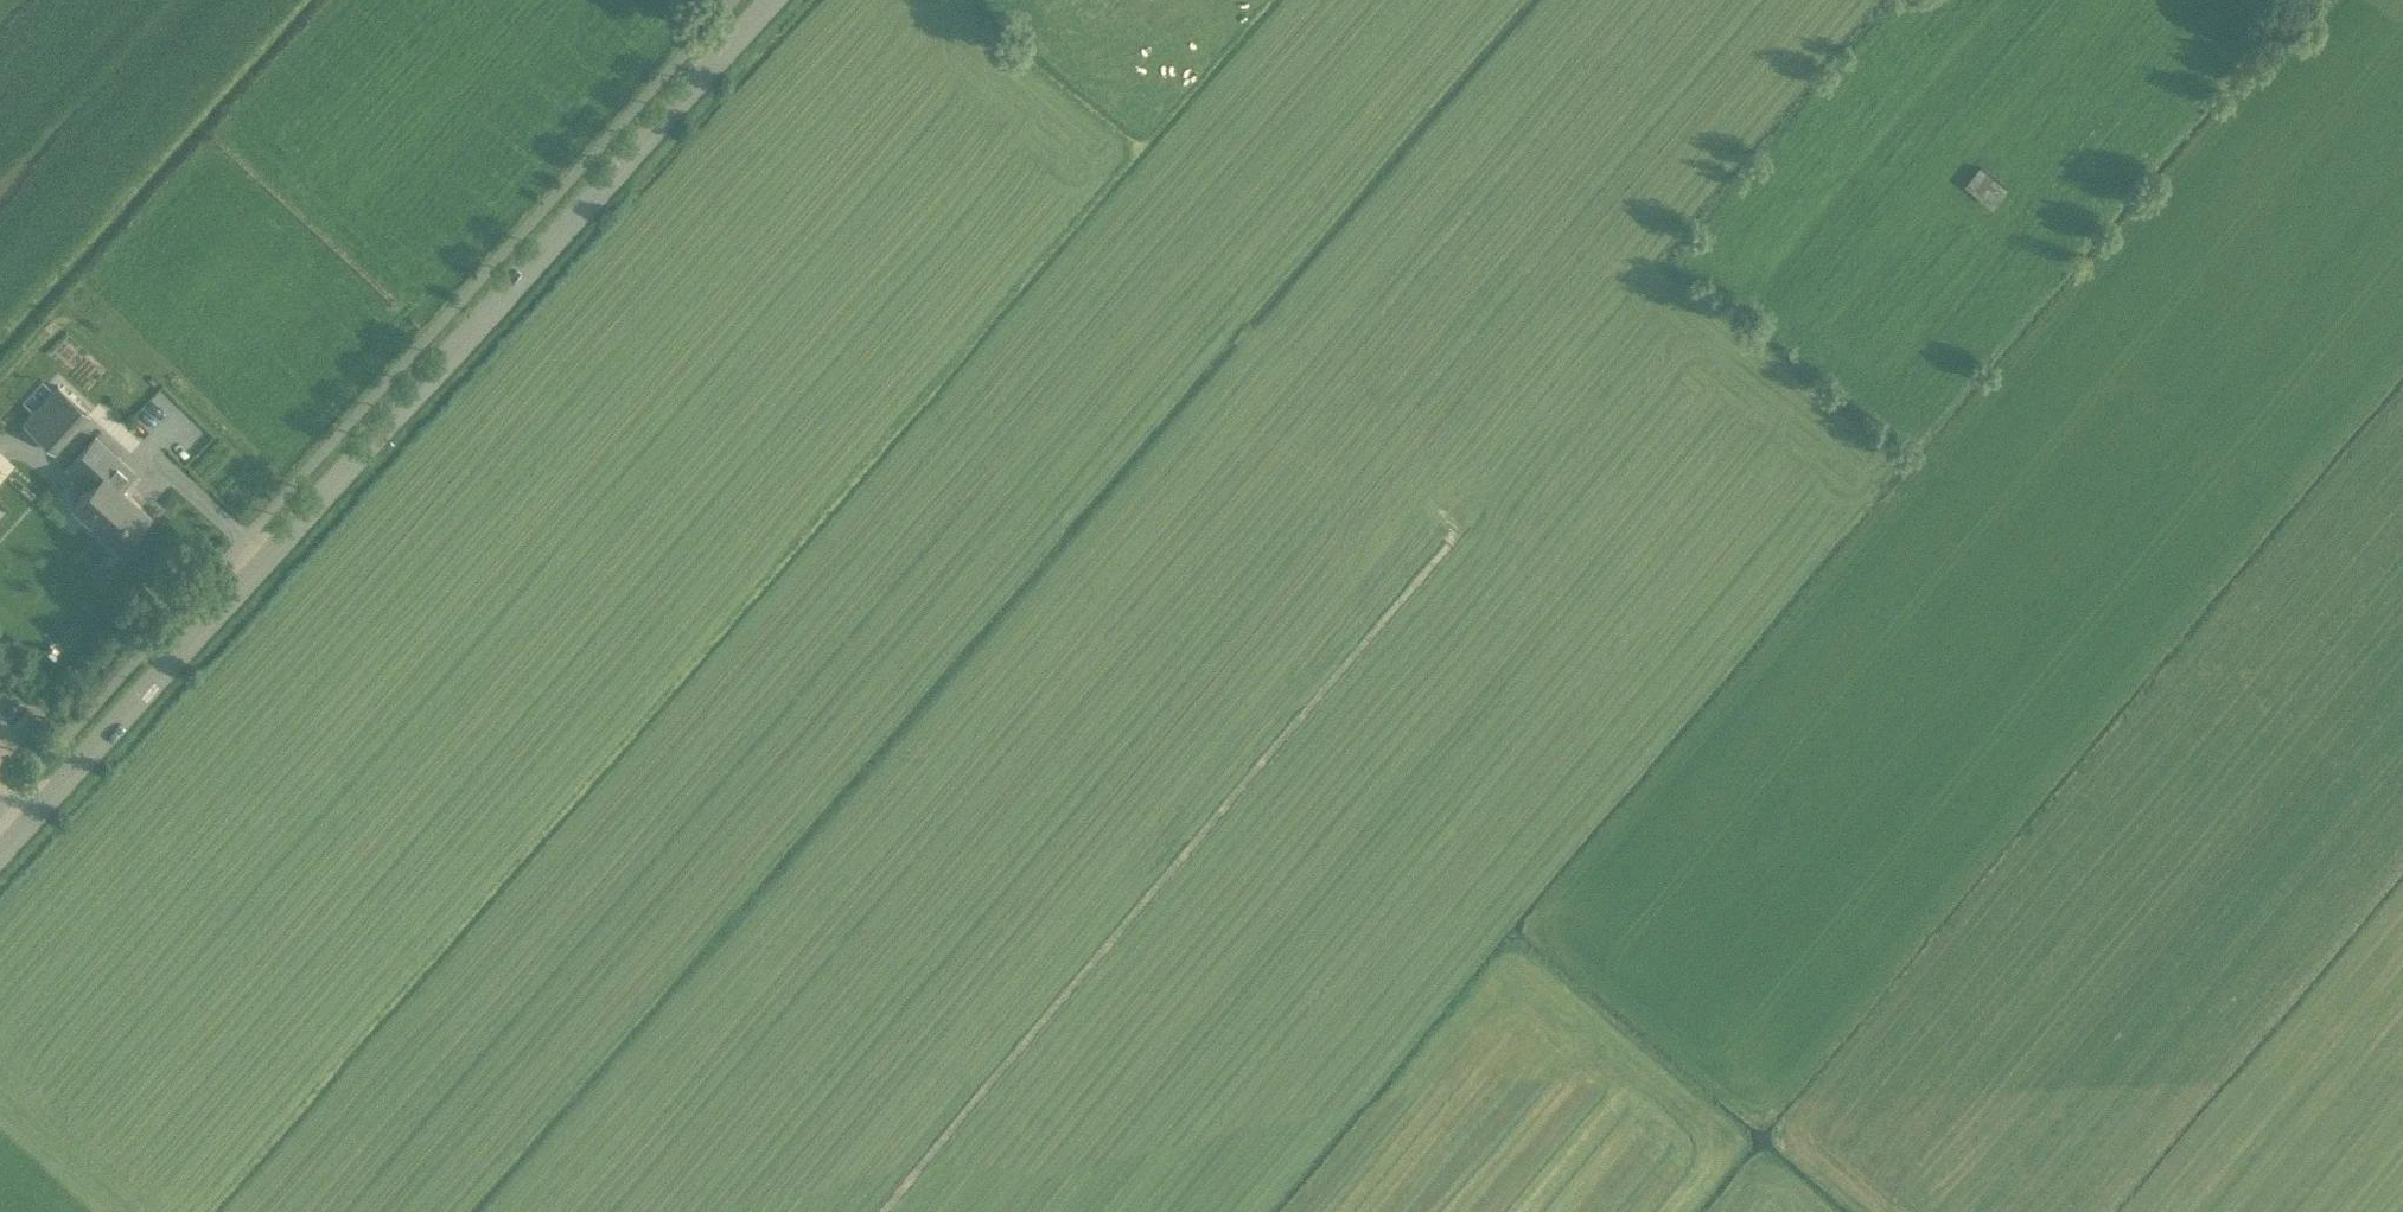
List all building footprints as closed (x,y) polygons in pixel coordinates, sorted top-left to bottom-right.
[(1980,168),(1967,185),(1992,204),(2005,187),(1980,168)] [(58,385),(24,423),(44,441),(63,420),(73,430),(89,413),(88,412),(58,385)] [(96,436),(68,466),(90,486),(73,504),(118,546),(148,513),(120,487),(134,471),(96,436)]
